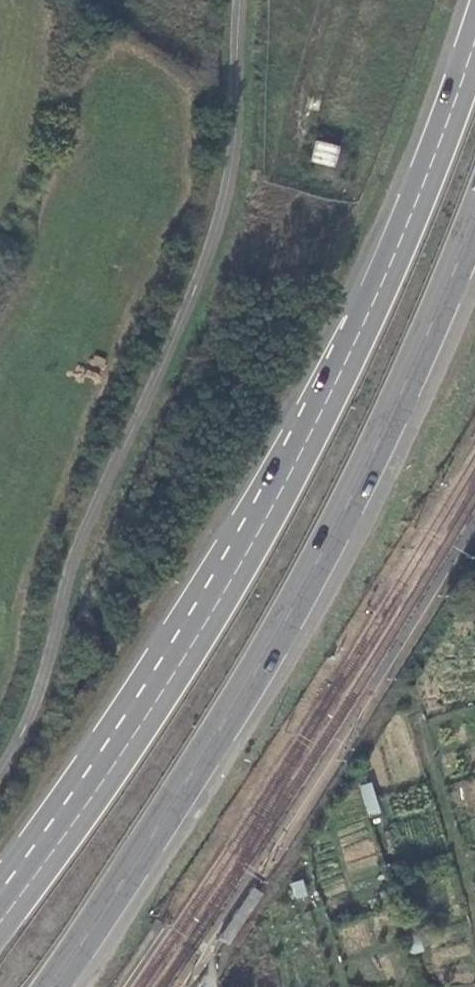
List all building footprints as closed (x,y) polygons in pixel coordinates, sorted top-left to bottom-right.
[(316,142),(312,160),(334,165),(338,148),(316,142)]
